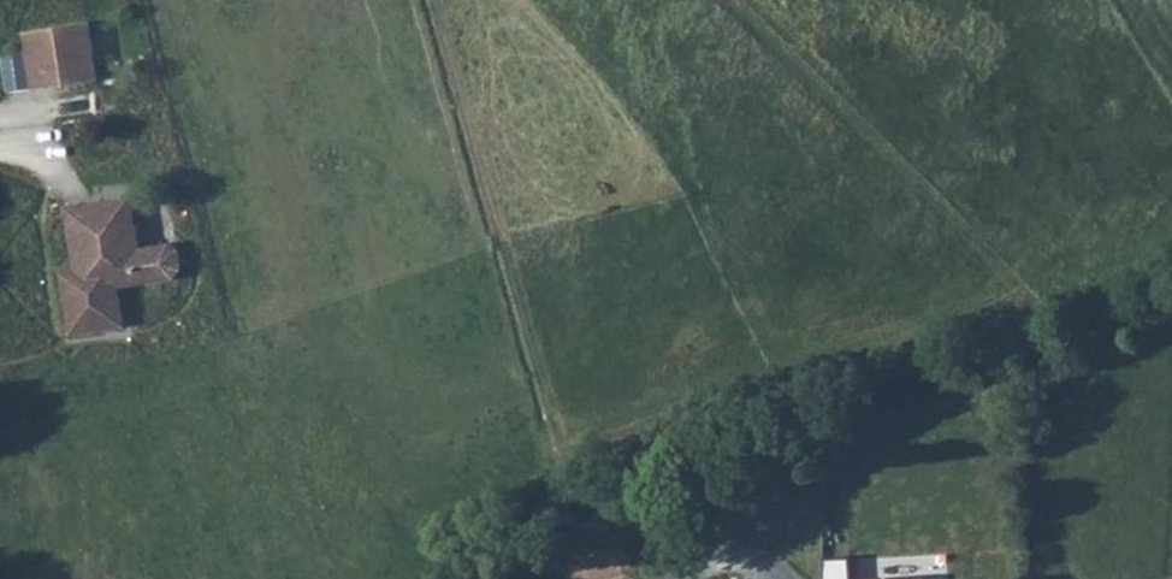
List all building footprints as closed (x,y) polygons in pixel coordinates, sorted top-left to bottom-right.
[(89,27),(95,87),(135,82),(129,23),(89,27)] [(95,87),(89,27),(63,30),(69,89),(95,87)] [(154,229),(167,229),(164,201),(151,202),(154,229)] [(167,229),(154,229),(151,202),(97,208),(106,272),(92,273),(97,332),(151,328),(146,275),(162,275),(163,286),(204,284),(211,276),(210,254),(201,247),(171,251),(167,229)]
